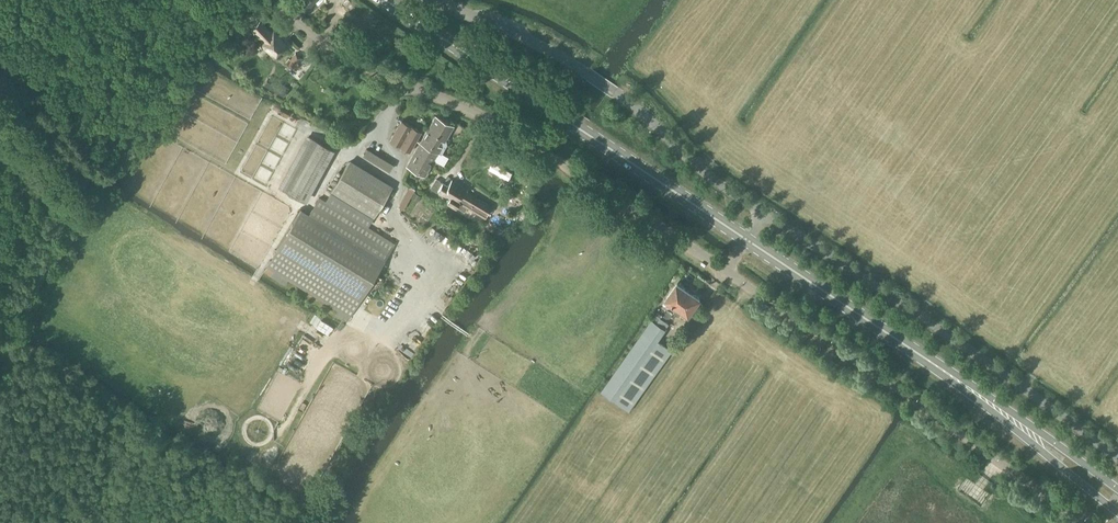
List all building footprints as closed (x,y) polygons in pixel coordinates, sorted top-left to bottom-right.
[(303,15),(317,0),(297,0),(295,3),(296,4),(293,6),(303,15)] [(286,45),(279,37),(274,32),(272,34),(260,22),(253,29),(264,41),(261,43),(274,56),(286,45)] [(290,59),(290,58),(286,63),(293,69),(302,57),(296,52),(290,59)] [(273,78),(268,86),(284,96),(290,88),(273,78)] [(454,126),(435,116),(407,166),(425,176),(439,152),(441,154),(447,144),(446,139),(454,126)] [(422,131),(402,120),(390,140),(410,152),(422,131)] [(394,164),(367,148),(363,155),(389,171),(394,164)] [(392,188),(349,162),(331,192),(374,218),(392,188)] [(448,186),(437,179),(432,188),(437,191),(437,190),(450,198),(447,201),(465,212),(468,207),(485,217),(491,207),(463,190),(464,189),(451,181),(448,186)] [(515,214),(522,202),(514,197),(507,209),(515,214)] [(350,317),(394,244),(319,198),(309,214),(302,210),(267,266),(268,267),(265,272),(272,276),(275,271),(339,310),(336,315),(347,322),(350,317)] [(678,307),(689,291),(677,283),(666,299),(678,307)] [(689,291),(678,307),(689,315),(700,299),(689,291)] [(629,411),(672,351),(657,341),(669,325),(660,318),(656,324),(652,320),(601,392),(629,411)]
